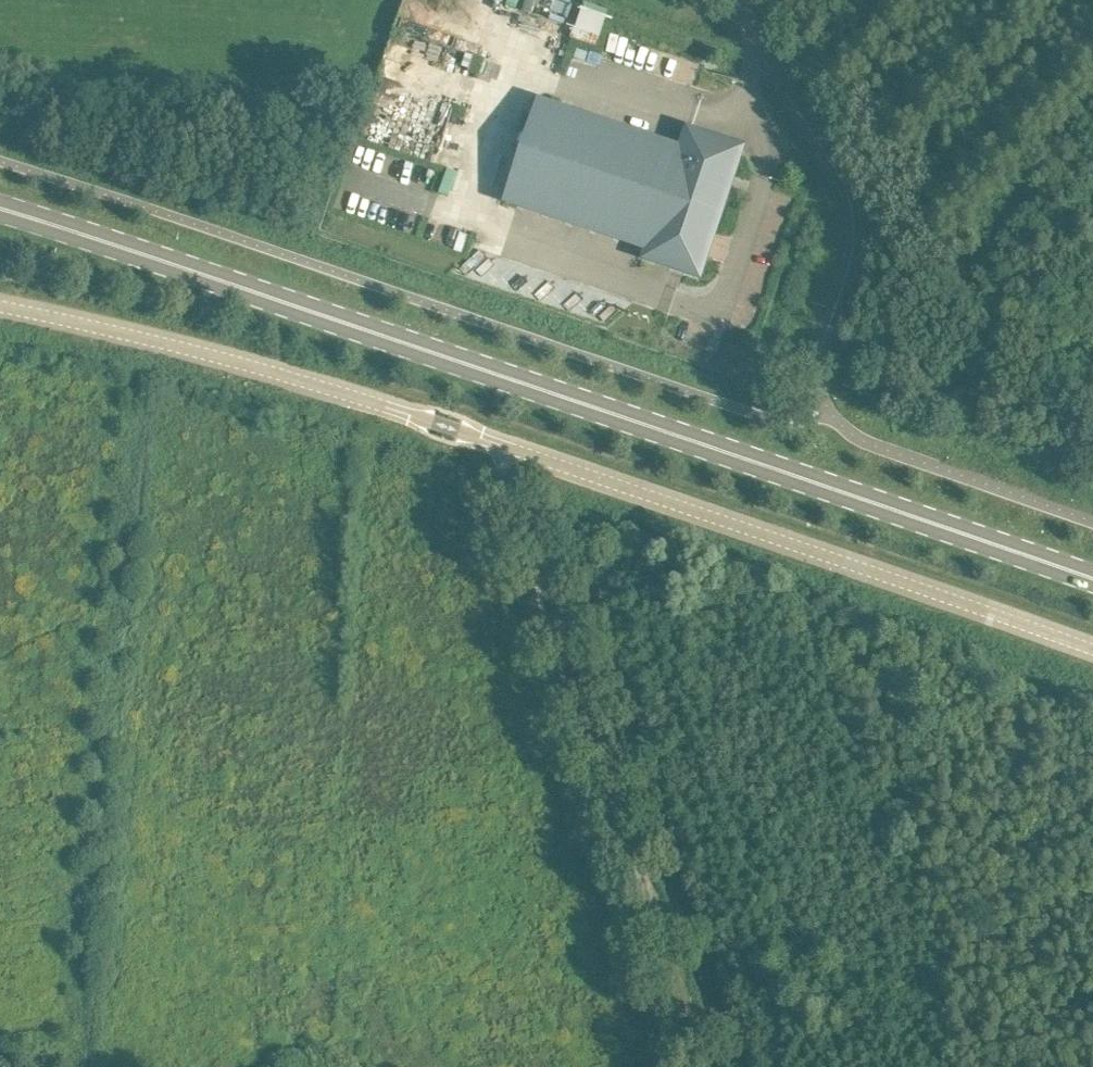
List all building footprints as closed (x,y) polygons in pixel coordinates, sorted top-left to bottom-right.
[(571,37),(599,44),(608,9),(580,2),(571,37)] [(649,257),(698,273),(739,150),(690,133),(683,153),(541,105),(510,199),(652,247),(649,257)]
